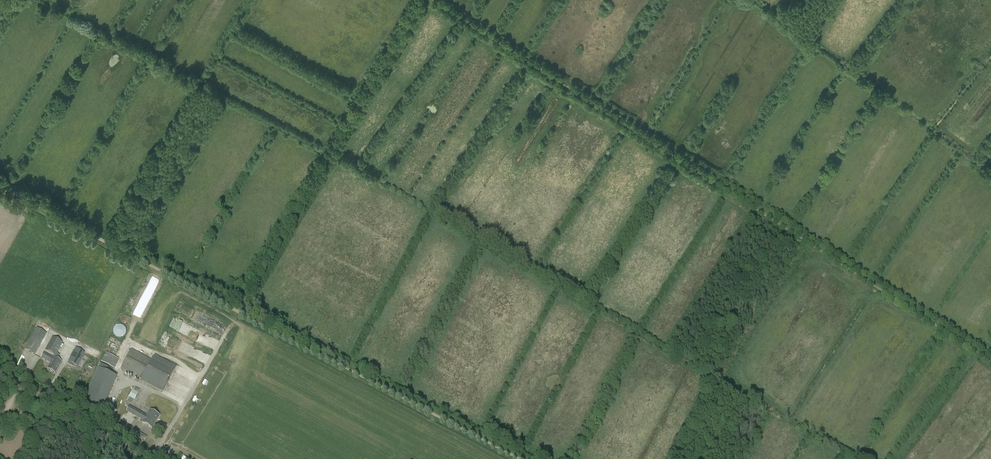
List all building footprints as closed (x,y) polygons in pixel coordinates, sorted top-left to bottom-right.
[(114,329),(113,331),(114,334),(115,336),(117,337),(119,338),(121,338),(123,337),(125,336),(126,334),(126,331),(126,329),(125,327),(123,326),(121,325),(119,325),(117,326),(115,327),(114,329)] [(45,333),(36,328),(25,349),(34,354),(45,333)] [(54,355),(56,356),(57,353),(63,343),(52,337),(45,350),(54,355)] [(78,367),(85,353),(76,348),(68,361),(78,367)] [(152,361),(131,350),(121,369),(142,380),(142,381),(163,392),(176,367),(155,356),(152,361)] [(60,355),(57,353),(56,356),(54,355),(53,357),(54,357),(52,360),(43,354),(40,358),(50,364),(47,369),(55,374),(62,362),(57,359),(60,355)] [(119,360),(106,353),(101,361),(114,369),(119,360)] [(89,403),(103,409),(117,376),(107,371),(109,367),(100,363),(86,396),(91,398),(89,403)] [(129,398),(135,401),(138,394),(133,391),(129,398)] [(152,428),(160,415),(150,410),(146,416),(130,407),(127,412),(140,420),(139,421),(152,428)] [(117,426),(122,429),(132,434),(131,435),(142,441),(142,440),(144,441),(147,436),(132,428),(133,428),(125,423),(121,421),(117,426)]
